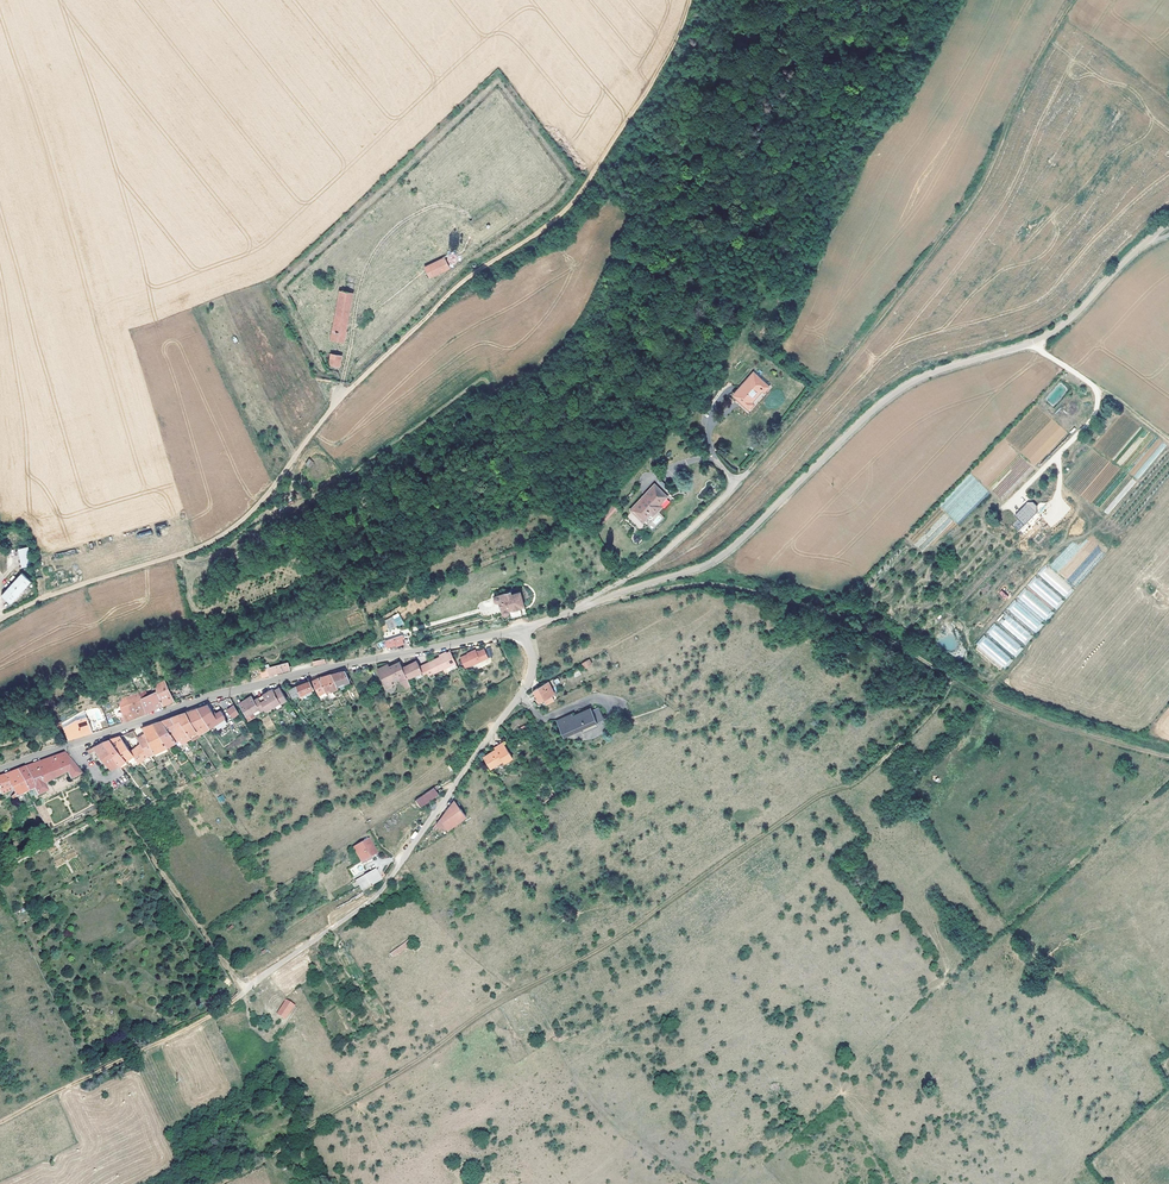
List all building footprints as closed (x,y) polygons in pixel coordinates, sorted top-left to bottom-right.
[(444,258),(425,268),(430,278),(450,269),(444,258)] [(341,292),(332,339),(345,341),(354,294),(341,292)] [(332,354),(330,364),(342,366),(343,355),(332,354)] [(761,392),(763,393),(768,387),(753,374),(734,396),(749,410),(753,404),(752,403),(761,392)] [(1064,435),(1067,432),(1059,426),(1056,429),(1064,435)] [(1130,456),(1122,466),(1136,477),(1139,474),(1145,467),(1144,466),(1146,464),(1139,459),(1137,461),(1130,456)] [(310,468),(314,462),(309,459),(305,464),(310,468)] [(661,506),(658,504),(666,495),(653,483),(631,508),(643,520),(650,513),(653,516),(661,506)] [(1029,500),(1015,515),(1018,519),(1012,525),(1018,531),(1044,504),(1041,502),(1036,507),(1029,500)] [(594,521),(599,526),(618,508),(613,502),(594,521)] [(1026,523),(1020,530),(1023,532),(1028,525),(1026,523)] [(147,528),(147,531),(138,533),(139,537),(152,534),(150,527),(147,528)] [(32,564),(29,548),(18,550),(22,567),(32,564)] [(11,603),(32,581),(22,572),(2,594),(11,603)] [(1035,576),(1027,585),(1055,609),(1063,600),(1035,576)] [(1016,598),(1007,609),(1035,632),(1053,611),(1025,588),(1016,598)] [(1004,600),(1008,598),(1002,590),(999,593),(1004,600)] [(512,592),(498,596),(497,597),(495,598),(495,599),(495,601),(496,602),(497,603),(498,603),(500,603),(500,604),(501,608),(503,613),(504,615),(506,615),(507,615),(508,615),(509,614),(510,613),(510,612),(510,611),(511,610),(514,621),(528,616),(521,592),(512,595),(512,592)] [(389,630),(404,624),(399,613),(384,620),(389,630)] [(1026,644),(1033,636),(1005,614),(998,622),(1026,644)] [(986,633),(1016,657),(1024,647),(994,623),(986,633)] [(387,650),(405,644),(401,635),(384,641),(387,650)] [(1012,658),(984,635),(974,646),(1002,670),(1012,658)] [(993,639),(992,641),(1011,658),(1013,656),(993,639)] [(472,665),(479,661),(488,657),(487,656),(483,649),(476,652),(475,650),(466,654),(467,655),(460,658),(465,668),(472,664),(472,665)] [(446,654),(445,652),(440,654),(441,655),(441,656),(439,657),(433,660),(439,671),(456,663),(450,652),(446,654)] [(585,669),(593,664),(589,659),(581,663),(585,669)] [(426,678),(439,671),(433,660),(428,663),(430,667),(422,670),(423,672),(425,675),(426,678)] [(423,672),(422,670),(419,664),(411,668),(410,666),(403,669),(408,680),(415,676),(423,672)] [(290,671),(288,665),(281,667),(280,665),(267,669),(269,677),(275,677),(274,676),(278,675),(290,671)] [(395,670),(393,666),(390,668),(388,665),(385,667),(392,682),(399,678),(403,685),(404,684),(407,689),(412,686),(408,680),(403,669),(402,667),(395,670)] [(392,682),(385,667),(378,670),(387,688),(393,685),(392,682)] [(332,676),(337,686),(343,683),(344,685),(350,683),(346,672),(338,674),(332,676)] [(337,686),(332,676),(332,675),(325,678),(319,680),(326,692),(330,690),(331,692),(338,689),(337,686)] [(326,692),(319,680),(319,679),(315,681),(312,683),(320,698),(328,694),(326,692)] [(169,690),(171,689),(168,682),(157,686),(159,691),(164,706),(164,707),(169,705),(174,703),(173,701),(176,700),(174,695),(173,696),(171,697),(169,690)] [(299,696),(309,691),(312,689),(309,682),(296,687),(292,689),(287,691),(292,700),(299,696)] [(548,683),(541,686),(532,692),(536,697),(539,704),(554,695),(548,683)] [(154,687),(141,692),(147,713),(154,710),(164,706),(159,691),(156,692),(154,687)] [(260,703),(263,707),(266,713),(271,711),(281,704),(287,701),(279,688),(273,692),(272,690),(270,692),(267,693),(262,696),(265,700),(260,703)] [(309,691),(299,696),(301,700),(311,694),(309,691)] [(147,713),(141,692),(126,697),(128,701),(122,703),(122,706),(126,717),(121,719),(123,723),(128,721),(147,713)] [(186,700),(183,692),(176,695),(179,701),(181,700),(182,701),(186,700)] [(252,714),(263,707),(260,703),(259,701),(255,704),(253,702),(251,697),(244,701),(239,704),(248,720),(253,717),(252,714)] [(281,704),(271,711),(272,713),(282,706),(281,704)] [(215,715),(209,706),(203,708),(198,710),(209,728),(215,725),(225,718),(221,711),(215,715)] [(238,714),(234,706),(227,711),(232,718),(238,714)] [(590,712),(595,722),(603,719),(598,708),(590,712)] [(597,726),(595,722),(590,712),(589,709),(572,717),(558,723),(564,737),(581,729),(583,732),(597,726)] [(199,734),(209,728),(198,710),(192,712),(187,714),(199,734)] [(199,734),(187,714),(178,717),(172,719),(180,732),(185,729),(190,739),(199,734)] [(269,715),(261,719),(266,729),(274,725),(269,715)] [(557,721),(558,723),(572,717),(571,715),(557,721)] [(78,722),(63,728),(68,741),(86,736),(104,730),(100,722),(96,723),(94,717),(78,723),(78,722)] [(225,718),(215,725),(218,729),(228,723),(225,718)] [(180,732),(172,719),(166,721),(162,723),(171,736),(176,742),(179,740),(182,744),(190,739),(185,729),(180,732)] [(167,747),(176,742),(171,736),(162,723),(158,724),(153,726),(167,747)] [(167,747),(153,726),(146,728),(143,730),(146,735),(155,754),(156,753),(167,747)] [(209,728),(199,734),(200,736),(210,730),(209,728)] [(155,754),(146,735),(139,739),(142,745),(149,757),(155,754)] [(131,752),(121,738),(117,739),(112,741),(127,760),(133,756),(136,760),(142,756),(144,760),(149,757),(142,745),(131,752)] [(127,760),(112,741),(109,743),(105,744),(104,744),(120,765),(127,760)] [(490,770),(507,760),(508,763),(513,760),(503,743),(498,746),(494,748),(496,751),(483,758),(490,770)] [(120,765),(104,744),(100,747),(95,749),(97,751),(113,770),(120,765)] [(175,756),(182,752),(179,748),(177,745),(171,749),(175,756)] [(159,757),(169,751),(167,747),(156,753),(159,757)] [(81,776),(66,754),(51,759),(18,771),(29,793),(35,790),(38,797),(48,793),(44,786),(67,774),(71,781),(81,776)] [(5,776),(11,787),(16,798),(29,793),(18,771),(11,774),(5,776)] [(11,787),(5,776),(0,778),(0,790),(0,791),(11,787)] [(434,788),(415,801),(420,808),(439,795),(434,788)] [(220,803),(225,800),(223,794),(217,797),(220,803)] [(446,813),(436,829),(438,830),(440,831),(441,829),(444,825),(447,831),(465,817),(455,801),(446,813)] [(35,807),(41,826),(50,824),(44,804),(35,807)] [(368,841),(353,849),(361,863),(376,855),(368,841)] [(356,881),(362,892),(381,881),(375,871),(356,881)] [(408,939),(390,953),(393,958),(411,944),(408,939)] [(294,1007),(287,1002),(278,1015),(285,1020),(294,1007)]
